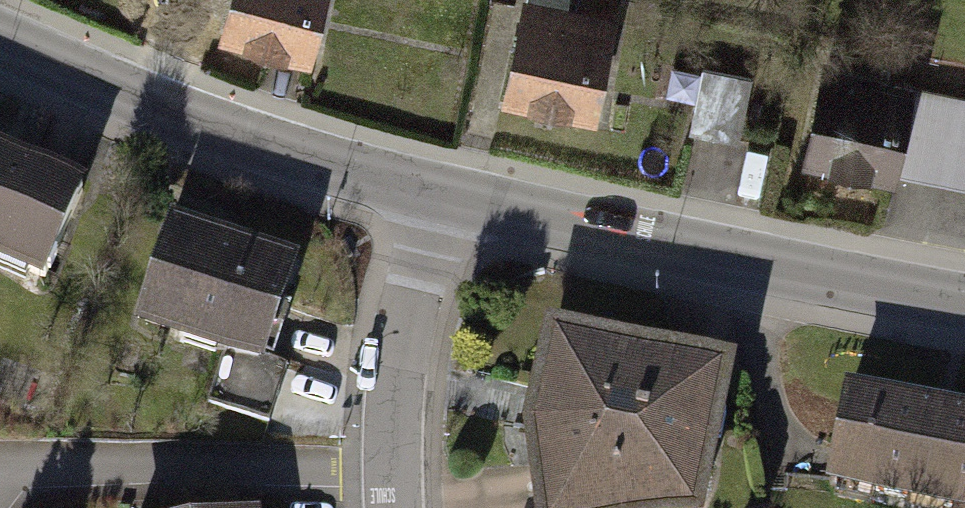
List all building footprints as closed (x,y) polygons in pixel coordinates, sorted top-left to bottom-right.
[(317,76),(337,0),(234,0),(221,51),(317,76)] [(504,118),(604,139),(623,48),(523,27),(504,118)] [(744,136),(757,73),(709,62),(695,126),(744,136)] [(805,180),(900,199),(919,105),(823,86),(805,180)] [(900,199),(964,211),(964,114),(919,105),(900,199)] [(46,291),(84,200),(0,165),(0,271),(46,291)] [(167,244),(138,331),(273,375),(302,288),(167,244)] [(539,507),(703,507),(728,381),(547,346),(529,439),(539,507)] [(847,402),(830,493),(915,507),(964,507),(964,423),(847,402)]
